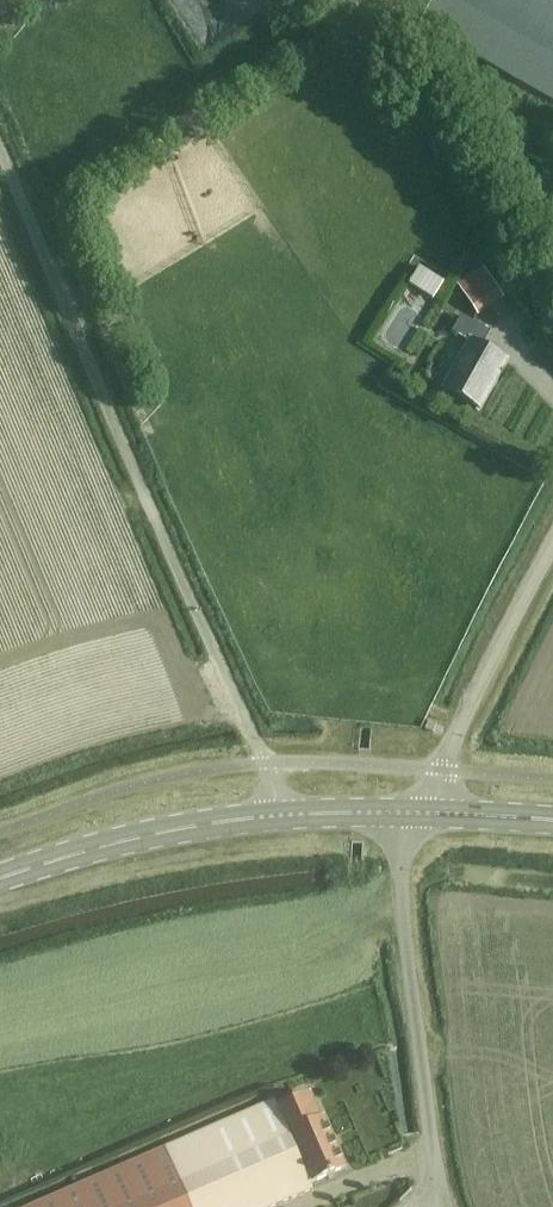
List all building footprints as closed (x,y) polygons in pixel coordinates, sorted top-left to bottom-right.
[(196,29),(246,0),(179,0),(196,29)] [(420,25),(552,101),(552,0),(434,0),(420,25)] [(443,258),(438,268),(449,274),(454,264),(443,258)] [(420,268),(409,285),(432,300),(443,283),(420,268)] [(502,298),(483,268),(457,284),(475,315),(502,298)] [(481,410),(508,362),(483,348),(491,333),(462,316),(453,332),(470,342),(443,388),(481,410)] [(329,1131),(324,1118),(321,1119),(310,1094),(279,1107),(291,1137),(290,1137),(274,1101),(31,1206),(274,1206),(313,1190),(310,1184),(346,1169),(329,1131)]
